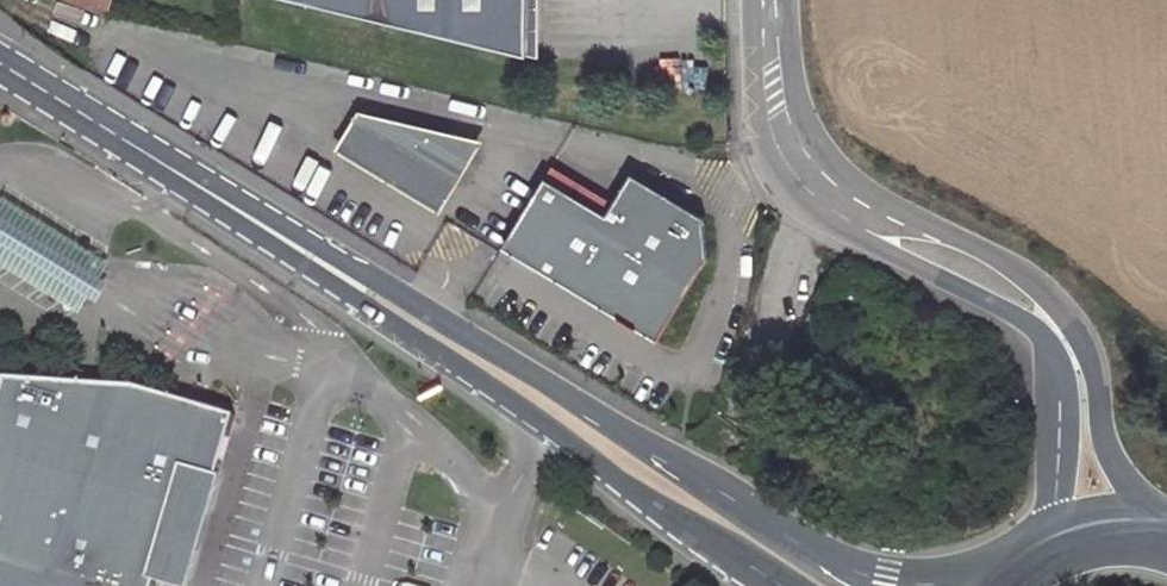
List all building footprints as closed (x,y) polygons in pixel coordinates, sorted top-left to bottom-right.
[(109,12),(114,0),(79,0),(109,12)] [(533,53),(533,0),(306,0),(533,53)] [(446,214),(488,143),(366,114),(343,151),(446,214)] [(512,249),(667,343),(716,260),(711,219),(642,176),(616,219),(555,181),(512,249)] [(83,313),(93,297),(102,302),(114,283),(105,277),(114,262),(7,196),(0,207),(0,261),(83,313)] [(233,478),(223,475),(239,419),(199,406),(138,388),(82,385),(12,381),(0,421),(0,585),(199,585),(233,478)]
